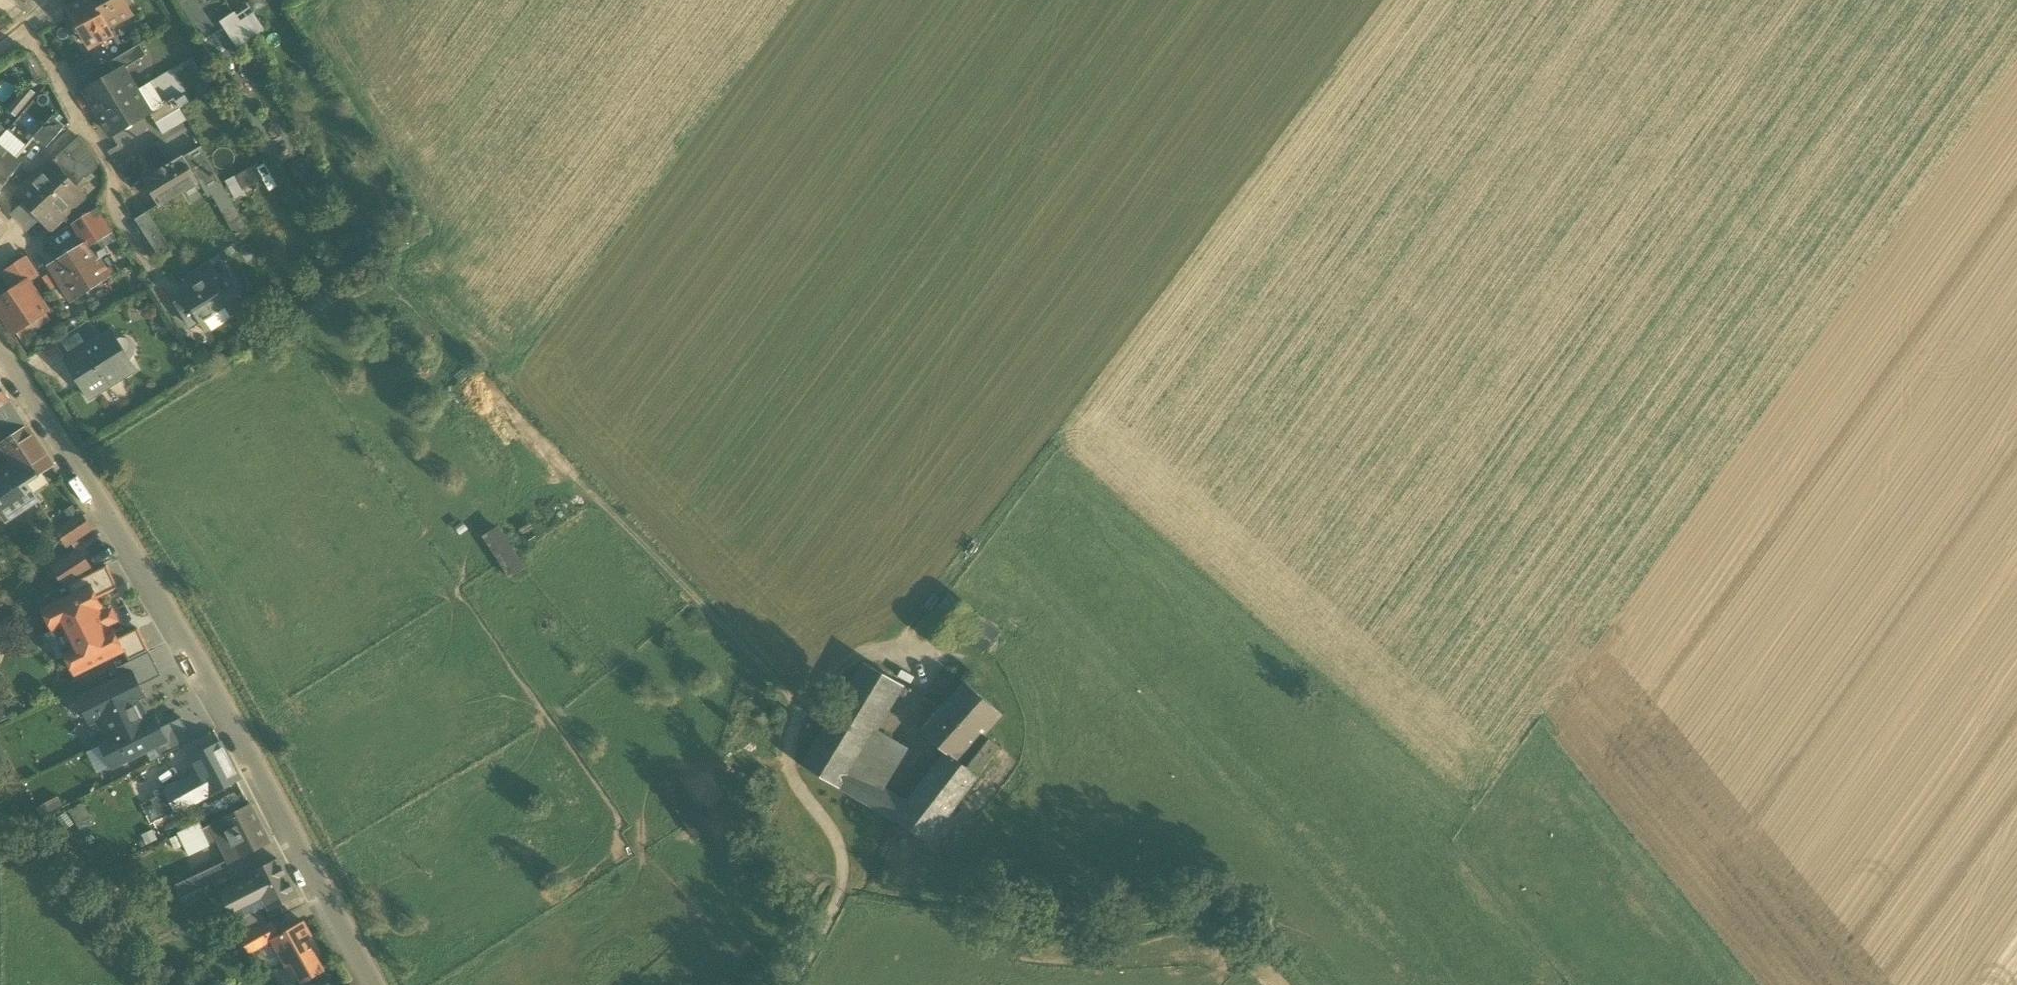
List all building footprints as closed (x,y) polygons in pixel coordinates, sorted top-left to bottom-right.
[(109,27),(94,0),(82,0),(68,7),(77,23),(75,24),(75,26),(75,28),(77,33),(80,34),(80,35),(81,35),(83,34),(90,47),(112,34),(109,27)] [(109,27),(132,15),(124,0),(94,0),(109,27)] [(247,4),(234,13),(250,39),(265,29),(254,14),(247,4)] [(237,48),(250,39),(234,13),(220,22),(237,48)] [(109,63),(115,73),(123,68),(124,69),(146,55),(140,44),(123,54),(113,60),(109,63)] [(47,78),(33,52),(23,58),(37,84),(47,78)] [(71,69),(78,81),(100,68),(93,56),(71,69)] [(84,91),(98,114),(136,90),(124,69),(123,68),(115,73),(84,91)] [(150,82),(136,90),(150,113),(164,104),(150,82)] [(7,110),(15,117),(36,93),(27,86),(7,110)] [(150,113),(136,90),(98,114),(111,136),(150,113)] [(178,100),(182,107),(189,103),(185,96),(178,100)] [(150,113),(156,123),(180,109),(174,98),(164,104),(150,113)] [(156,123),(163,134),(187,120),(180,109),(156,123)] [(35,136),(48,147),(65,126),(53,115),(46,123),(35,136)] [(41,119),(22,142),(27,146),(35,136),(46,123),(41,119)] [(7,130),(0,138),(0,145),(18,160),(28,147),(27,146),(22,142),(7,130)] [(64,152),(86,177),(99,167),(79,138),(64,152)] [(5,184),(22,163),(18,160),(0,145),(0,180),(5,184)] [(213,194),(223,212),(234,206),(201,147),(183,157),(198,182),(199,182),(207,195),(208,197),(213,194)] [(64,152),(51,163),(74,187),(86,177),(64,152)] [(145,180),(159,206),(182,192),(198,182),(183,157),(145,180)] [(84,197),(74,187),(51,163),(19,194),(26,201),(41,219),(50,228),(84,197)] [(255,165),(235,176),(243,190),(263,179),(255,165)] [(245,194),(243,190),(235,176),(225,181),(235,199),(245,194)] [(198,182),(182,192),(190,205),(207,195),(199,182),(198,182)] [(41,219),(26,201),(11,215),(27,232),(41,219)] [(246,227),(234,206),(223,212),(235,233),(246,227)] [(97,208),(91,212),(98,225),(105,237),(113,233),(97,208)] [(73,226),(79,236),(82,235),(98,225),(91,212),(76,221),(77,223),(73,226)] [(135,219),(159,256),(171,248),(147,212),(135,219)] [(87,242),(110,276),(118,271),(107,253),(104,249),(99,241),(105,237),(98,225),(82,235),(87,242)] [(105,237),(99,241),(104,249),(118,240),(113,233),(105,237)] [(50,265),(73,301),(100,283),(99,283),(110,276),(87,242),(50,265)] [(3,274),(14,291),(26,283),(27,284),(27,283),(38,276),(37,276),(38,275),(27,258),(26,259),(26,258),(4,273),(4,274),(3,274)] [(188,275),(195,285),(217,272),(210,260),(188,275)] [(180,309),(191,327),(200,322),(228,305),(231,310),(246,301),(228,272),(220,277),(217,272),(195,285),(183,293),(184,295),(189,304),(180,309)] [(16,331),(45,311),(45,310),(27,283),(27,284),(26,283),(14,291),(0,301),(0,310),(14,331),(15,330),(16,331)] [(175,301),(180,309),(189,304),(184,295),(175,301)] [(228,305),(200,322),(206,331),(249,305),(246,301),(231,310),(228,305)] [(45,311),(16,331),(22,341),(52,320),(45,311)] [(81,326),(92,343),(100,338),(89,321),(81,326)] [(55,342),(66,359),(92,343),(81,326),(55,342)] [(81,386),(89,399),(136,369),(130,360),(131,360),(131,359),(133,357),(135,353),(135,349),(134,346),(132,343),(129,340),(126,339),(122,338),(118,339),(118,340),(112,330),(100,338),(92,343),(66,359),(64,360),(73,373),(76,371),(84,384),(81,386)] [(73,373),(81,386),(84,384),(76,371),(73,373)] [(11,402),(0,385),(0,409),(11,402)] [(28,427),(11,402),(0,409),(0,445),(28,427)] [(13,465),(25,483),(26,483),(42,472),(53,465),(28,427),(0,445),(0,446),(13,465)] [(5,517),(4,518),(6,521),(38,500),(33,493),(26,483),(25,483),(13,465),(0,473),(0,510),(5,517)] [(49,483),(42,472),(26,483),(33,493),(49,483)] [(59,531),(67,543),(89,529),(81,517),(59,531)] [(525,569),(499,526),(483,536),(509,579),(525,569)] [(107,565),(93,573),(79,551),(53,568),(66,587),(68,585),(73,595),(91,586),(97,598),(118,588),(107,565)] [(64,653),(75,675),(123,651),(117,638),(113,629),(109,631),(107,626),(101,614),(98,609),(102,607),(97,598),(91,586),(73,595),(43,609),(53,631),(59,628),(70,651),(64,653)] [(110,609),(101,614),(107,626),(116,621),(110,609)] [(123,651),(128,661),(149,651),(138,628),(117,638),(123,651)] [(133,674),(139,686),(161,675),(149,652),(114,670),(119,680),(133,674)] [(802,766),(838,787),(850,768),(875,728),(901,684),(864,662),(802,766)] [(139,686),(133,674),(119,680),(92,694),(102,715),(96,718),(97,720),(107,741),(150,720),(140,699),(144,697),(139,686)] [(946,752),(960,763),(984,735),(1002,714),(964,682),(920,731),(946,752)] [(91,723),(97,720),(96,718),(102,715),(92,694),(79,700),(91,723)] [(0,699),(0,722),(9,718),(0,699)] [(181,717),(159,728),(166,741),(157,745),(162,756),(193,741),(181,717)] [(154,718),(150,720),(107,741),(100,744),(101,745),(112,766),(112,767),(157,745),(166,741),(159,728),(154,718)] [(908,748),(875,728),(850,768),(884,788),(908,748)] [(884,788),(850,768),(838,787),(928,840),(977,775),(999,747),(984,735),(960,763),(946,752),(908,802),(884,788)] [(189,778),(200,799),(240,778),(221,743),(191,758),(199,772),(189,778)] [(112,766),(101,745),(86,752),(97,773),(112,766)] [(712,829),(676,773),(660,784),(695,839),(712,829)] [(168,789),(179,810),(200,799),(189,778),(168,789)] [(153,798),(164,819),(179,810),(168,789),(153,798)] [(70,810),(81,830),(93,823),(82,803),(70,810)] [(219,842),(229,861),(268,842),(250,806),(203,829),(211,845),(219,842)] [(189,856),(211,845),(203,829),(200,822),(178,833),(189,856)] [(251,873),(253,877),(263,896),(268,906),(270,910),(297,896),(278,859),(251,873)] [(176,885),(181,897),(225,876),(220,864),(176,885)] [(231,912),(263,896),(253,877),(221,893),(231,912)] [(231,912),(236,921),(260,909),(268,906),(263,896),(231,912)] [(236,921),(243,935),(267,923),(260,909),(236,921)] [(272,921),(267,923),(243,935),(240,936),(249,953),(261,947),(272,941),(271,940),(279,935),(272,921)] [(291,963),(300,978),(322,966),(308,942),(314,939),(304,922),(279,935),(271,940),(272,941),(286,966),(291,963)] [(308,942),(322,966),(327,963),(314,939),(308,942)] [(286,966),(272,941),(261,947),(275,972),(286,966)] [(324,970),(322,966),(300,978),(302,982),(324,970)]
